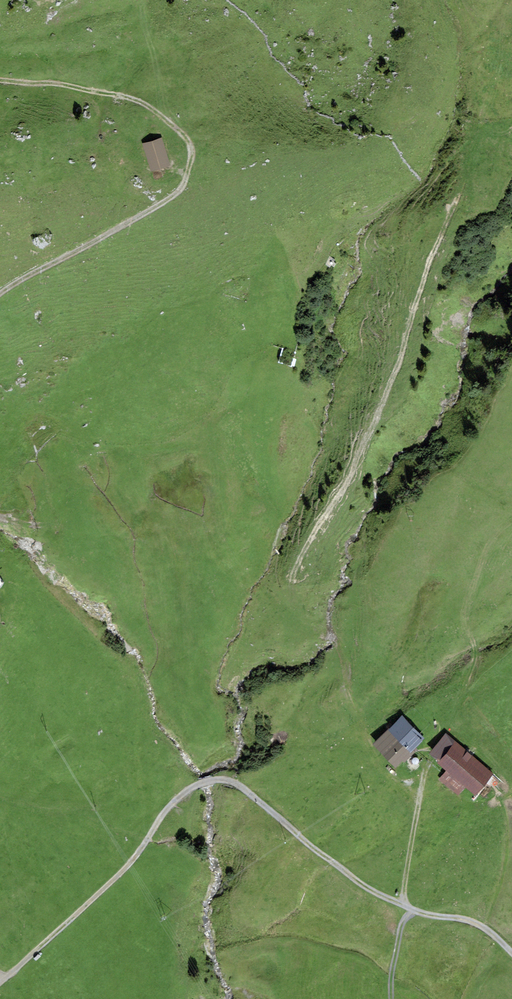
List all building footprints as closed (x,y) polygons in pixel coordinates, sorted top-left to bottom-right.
[(161,140),(144,145),(151,171),(168,166),(161,140)] [(403,716),(375,742),(395,763),(413,746),(422,737),(403,716)] [(437,762),(455,741),(446,733),(428,754),(437,762)] [(493,774),(455,741),(437,762),(436,762),(446,771),(438,780),(456,797),(463,790),(472,798),(493,774)] [(461,973),(442,963),(438,971),(456,981),(461,973)]
